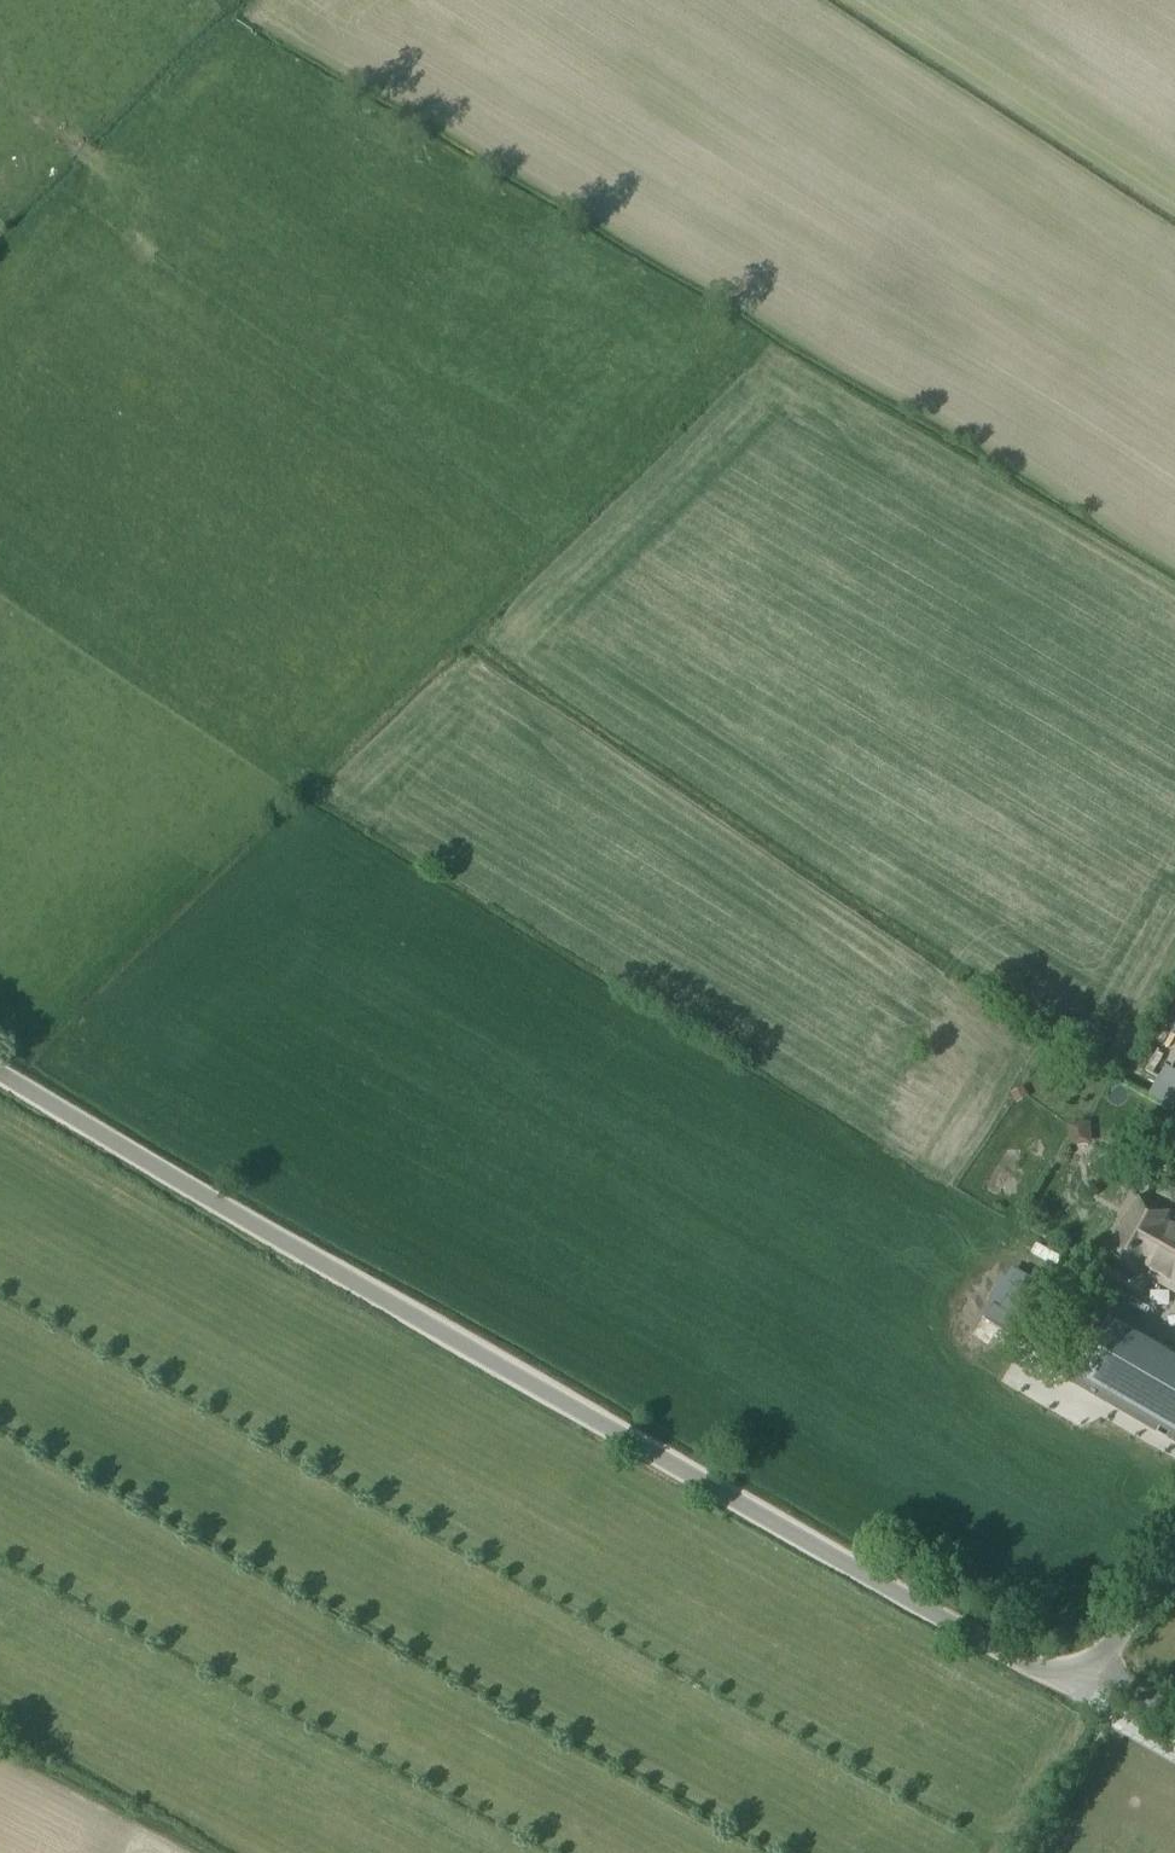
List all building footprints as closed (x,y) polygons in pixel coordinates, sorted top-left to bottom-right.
[(1062,1132),(1069,1152),(1087,1145),(1080,1125),(1062,1132)] [(1174,1199),(1174,1170),(1169,1167),(1152,1195),(1171,1206),(1174,1199)] [(1103,1264),(1133,1281),(1139,1268),(1174,1288),(1174,1221),(1169,1217),(1170,1214),(1140,1197),(1103,1264)] [(1152,1344),(1100,1314),(1066,1372),(1174,1436),(1174,1357),(1152,1344)]
